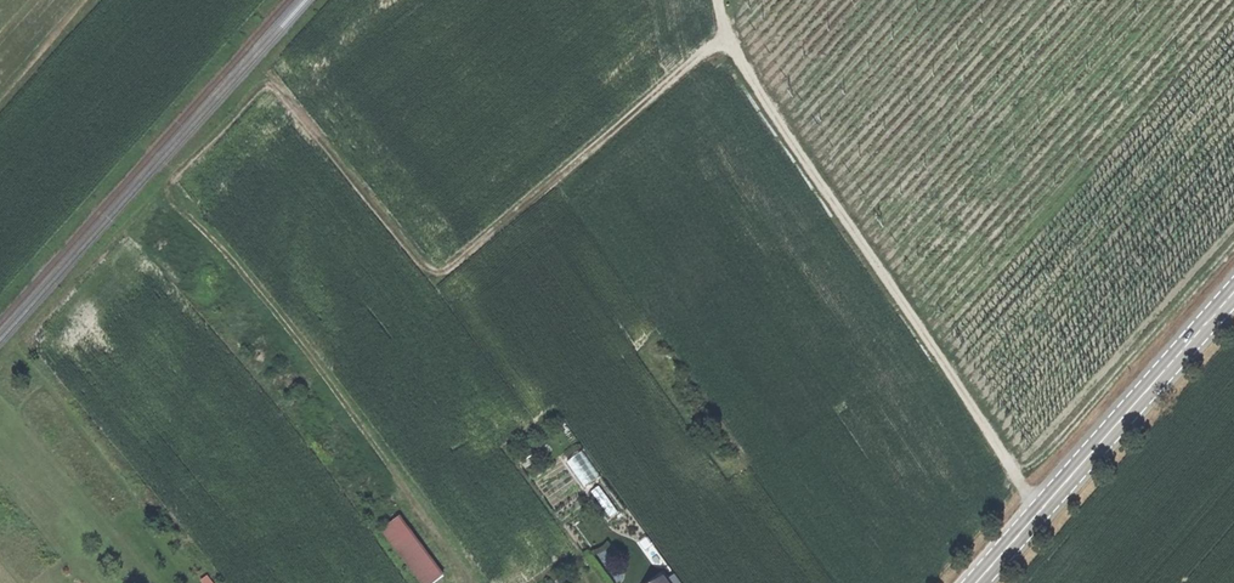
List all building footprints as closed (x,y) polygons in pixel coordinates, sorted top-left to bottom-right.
[(582,485),(602,476),(589,447),(570,456),(582,485)] [(422,582),(435,582),(445,575),(401,517),(383,532),(422,582)]
